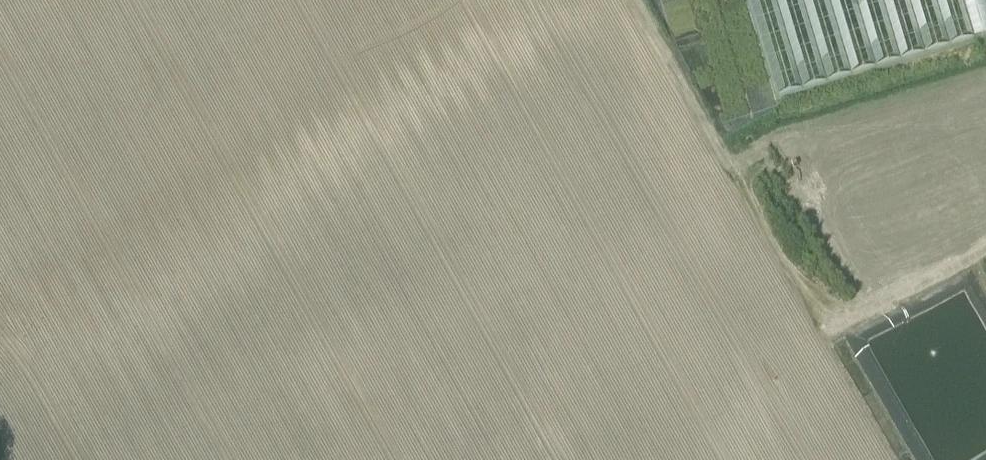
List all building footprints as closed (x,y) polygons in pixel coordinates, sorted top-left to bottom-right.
[(961,0),(746,0),(777,100),(974,42),(961,0)] [(974,42),(985,38),(985,0),(961,0),(974,42)]
